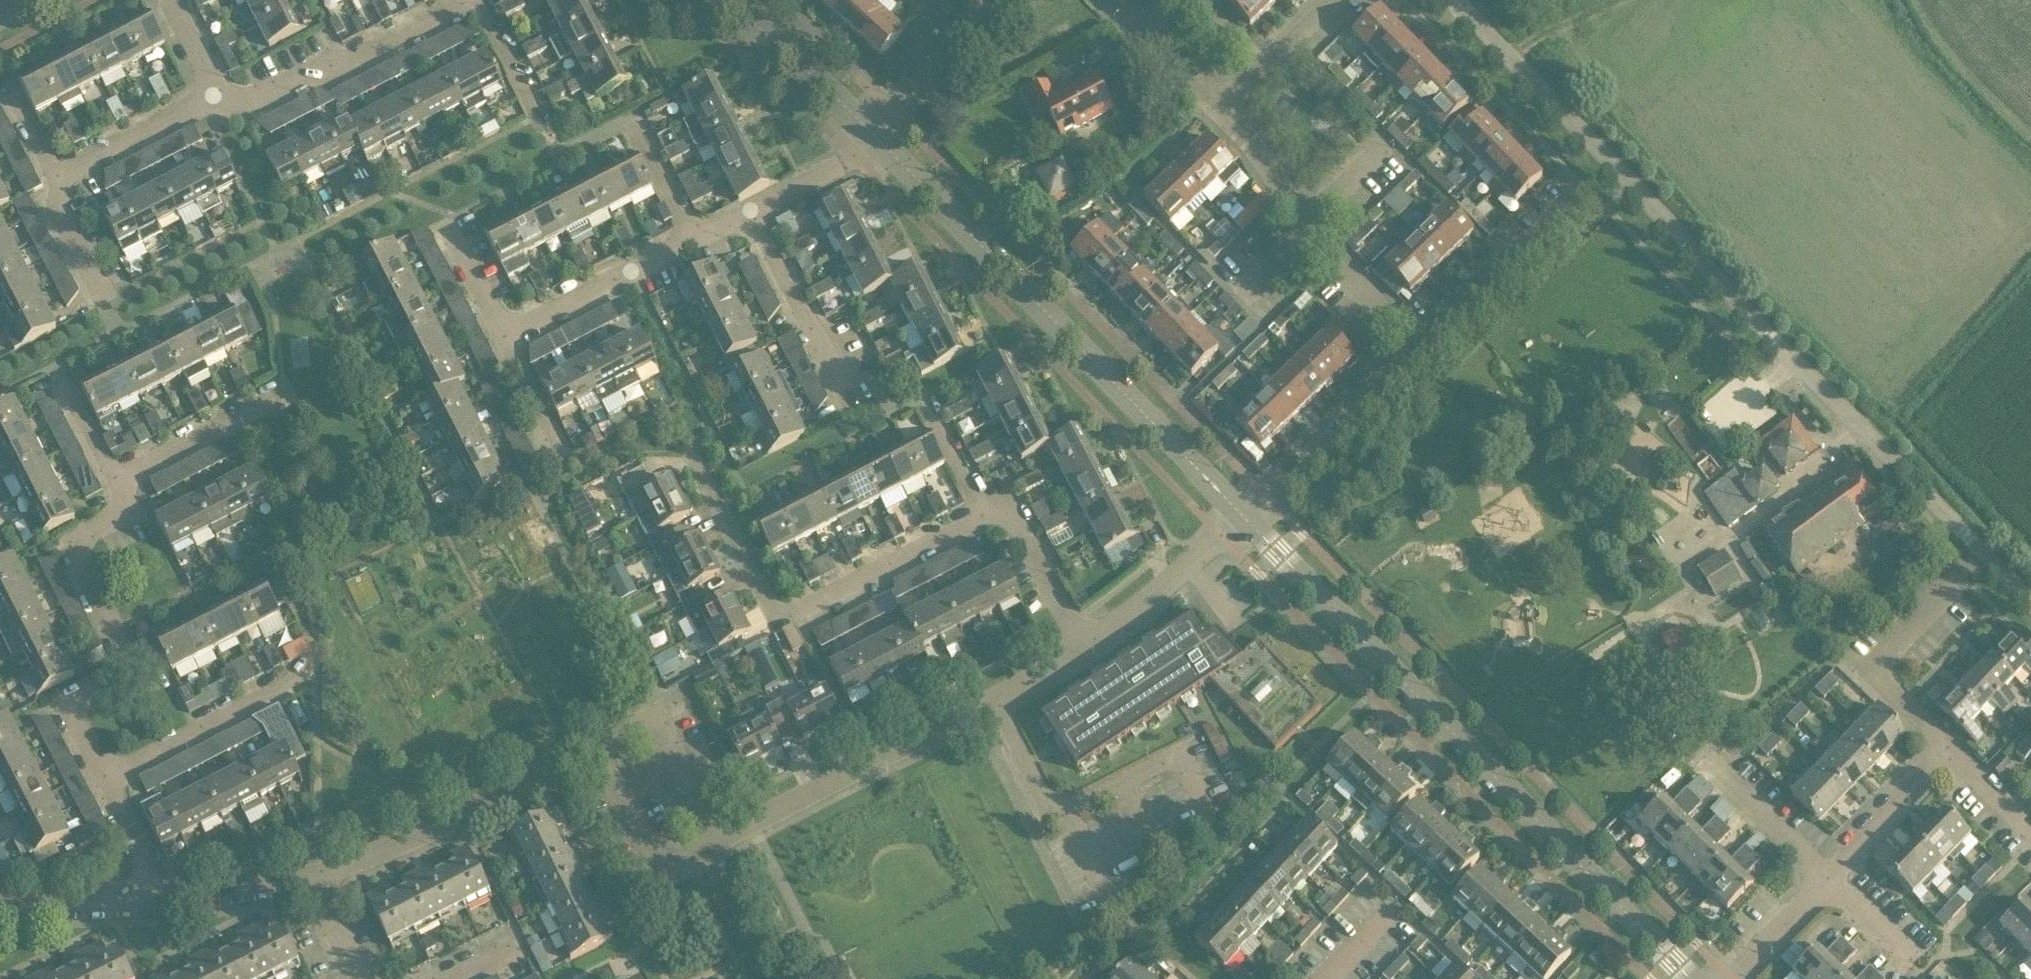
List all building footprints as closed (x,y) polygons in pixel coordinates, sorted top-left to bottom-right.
[(206,0),(193,0),(198,10),(208,5),(206,0)] [(282,0),(258,0),(248,5),(259,27),(288,12),(282,0)] [(388,10),(383,0),(381,0),(372,5),(377,15),(388,10)] [(515,12),(525,7),(521,0),(512,0),(510,1),(515,12)] [(552,13),(578,0),(545,0),(552,13)] [(582,0),(578,0),(552,13),(564,35),(592,19),(582,0)] [(820,2),(835,16),(849,0),(822,0),(820,2)] [(835,16),(850,29),(874,2),(871,0),(849,0),(835,16)] [(1256,0),(1226,0),(1250,25),(1266,10),(1256,0)] [(1266,10),(1276,0),(1256,0),(1266,10)] [(515,12),(510,1),(500,7),(505,17),(515,12)] [(889,16),(874,2),(850,29),(866,43),(889,16)] [(1367,50),(1394,24),(1379,9),(1353,35),(1367,50)] [(355,10),(349,13),(360,35),(366,32),(355,10)] [(388,10),(377,15),(382,24),(393,18),(388,10)] [(299,34),(288,12),(259,27),(270,49),(299,34)] [(889,16),(866,43),(881,57),(905,30),(889,16)] [(336,18),(330,22),(337,36),(344,33),(336,18)] [(129,30),(144,59),(166,48),(151,19),(129,30)] [(604,41),(592,19),(564,35),(575,56),(604,41)] [(1394,24),(1367,50),(1368,51),(1362,56),(1377,72),(1383,66),(1383,65),(1409,40),(1394,24)] [(470,42),(479,37),(463,25),(455,29),(455,30),(470,42)] [(144,59),(129,30),(108,41),(123,70),(144,59)] [(234,32),(225,37),(230,47),(239,42),(234,32)] [(230,47),(225,37),(215,42),(220,52),(230,47)] [(532,44),(537,54),(547,49),(541,39),(532,44)] [(1424,56),(1409,40),(1383,65),(1383,66),(1393,76),(1385,82),(1391,88),(1424,56)] [(123,70),(108,41),(86,52),(101,81),(123,70)] [(423,45),(439,58),(447,54),(432,42),(431,41),(423,45)] [(604,41),(575,56),(586,77),(615,62),(604,41)] [(537,54),(532,44),(522,49),(528,59),(537,54)] [(431,62),(438,58),(439,58),(423,45),(422,46),(416,49),(416,50),(431,62)] [(86,52),(65,63),(80,92),(101,81),(86,52)] [(467,66),(482,95),(502,84),(487,55),(467,66)] [(1424,56),(1391,88),(1397,95),(1405,88),(1413,97),(1439,71),(1424,56)] [(384,66),(400,78),(408,74),(393,62),(392,61),(384,66)] [(615,62),(586,77),(597,99),(626,84),(615,62)] [(80,92),(65,63),(43,74),(58,103),(80,92)] [(1336,80),(1343,74),(1334,64),(1327,71),(1336,80)] [(384,66),(383,66),(377,70),(391,82),(399,78),(400,78),(384,66)] [(462,105),(467,114),(487,104),(482,95),(467,66),(447,76),(462,105)] [(1439,71),(1413,97),(1428,113),(1455,87),(1439,71)] [(58,103),(43,74),(22,86),(37,115),(58,103)] [(1343,74),(1336,80),(1346,90),(1352,84),(1343,74)] [(447,76),(428,86),(443,115),(462,105),(447,76)] [(155,93),(166,88),(160,77),(149,82),(155,93)] [(694,116),(723,101),(712,79),(683,94),(683,95),(674,99),(678,107),(682,109),(689,106),(694,116)] [(345,86),(360,98),(369,94),(354,82),(353,81),(345,86)] [(1047,85),(1031,93),(1040,111),(1045,108),(1061,138),(1110,112),(1094,81),(1056,101),(1047,85)] [(554,87),(560,97),(569,92),(564,82),(554,87)] [(345,86),(344,86),(337,90),(352,103),(360,99),(360,98),(345,86)] [(443,115),(428,86),(408,96),(423,125),(443,115)] [(560,97),(554,87),(545,92),(550,102),(560,97)] [(1455,87),(1428,113),(1443,128),(1470,103),(1455,87)] [(166,88),(155,93),(159,101),(170,96),(166,88)] [(1367,112),(1374,105),(1358,89),(1352,96),(1367,112)] [(318,112),(326,107),(311,95),(310,95),(302,99),(318,112)] [(423,125),(408,96),(388,106),(403,135),(423,125)] [(113,115),(123,110),(117,99),(107,104),(113,115)] [(310,116),(317,112),(318,112),(302,99),(301,100),(295,103),(294,104),(310,116)] [(652,111),(644,115),(646,119),(668,108),(665,101),(650,108),(652,111)] [(723,101),(694,116),(694,117),(683,123),(695,144),(705,138),(705,137),(734,123),(723,101)] [(1374,105),(1367,112),(1376,121),(1383,114),(1374,105)] [(388,106),(369,116),(384,145),(403,135),(388,106)] [(1463,161),(1495,129),(1475,109),(1449,135),(1464,150),(1458,156),(1463,161)] [(0,111),(0,135),(12,129),(8,121),(2,110),(0,111)] [(127,118),(123,110),(113,115),(117,123),(127,118)] [(278,132),(287,128),(271,115),(262,120),(278,132)] [(369,116),(350,126),(349,126),(360,148),(360,149),(364,156),(364,155),(367,160),(375,160),(382,156),(386,149),(384,145),(369,116)] [(346,119),(326,129),(341,158),(360,149),(360,148),(349,126),(350,126),(346,119)] [(278,132),(262,120),(255,123),(271,136),(278,132)] [(70,137),(80,132),(75,121),(64,126),(70,137)] [(745,144),(734,123),(705,137),(705,138),(716,159),(745,144)] [(191,128),(192,148),(202,143),(194,127),(191,128)] [(1397,143),(1404,137),(1394,127),(1388,133),(1397,143)] [(184,152),(192,148),(191,128),(183,132),(184,152)] [(12,129),(0,135),(0,145),(6,157),(22,149),(15,136),(16,136),(12,129)] [(341,158),(326,129),(306,140),(321,168),(322,168),(327,177),(346,168),(341,158)] [(1511,145),(1495,129),(1463,161),(1470,168),(1476,162),(1484,171),(1511,145)] [(80,132),(70,137),(74,145),(84,140),(80,132)] [(1193,152),(1226,186),(1240,172),(1233,165),(1238,159),(1230,151),(1226,155),(1209,137),(1193,152)] [(1404,137),(1397,143),(1406,152),(1413,146),(1404,137)] [(321,168),(306,140),(286,150),(302,179),(321,168)] [(684,142),(674,148),(679,158),(690,152),(684,142)] [(161,164),(160,144),(159,144),(151,148),(153,168),(161,164)] [(745,144),(716,159),(727,180),(756,165),(745,144)] [(1511,145),(1484,171),(1494,181),(1488,187),(1493,192),(1526,160),(1511,145)] [(153,168),(151,148),(144,152),(144,153),(145,172),(153,168)] [(679,158),(674,148),(665,152),(670,163),(679,158)] [(22,149),(6,157),(16,176),(33,168),(29,160),(28,160),(22,149)] [(302,179),(286,150),(266,160),(281,189),(302,179)] [(1226,186),(1193,152),(1178,167),(1203,193),(1217,180),(1224,188),(1226,186)] [(201,165),(217,195),(237,185),(221,155),(201,165)] [(1036,171),(1049,201),(1077,188),(1064,158),(1036,171)] [(1437,185),(1444,179),(1424,158),(1417,165),(1437,185)] [(636,160),(614,171),(629,200),(651,189),(636,160)] [(1542,176),(1526,160),(1493,192),(1500,199),(1506,193),(1515,202),(1542,176)] [(122,184),(121,164),(120,164),(112,168),(113,188),(122,184)] [(217,195),(201,165),(181,175),(197,205),(217,195)] [(767,187),(756,165),(727,180),(738,202),(767,187)] [(1178,167),(1162,183),(1187,209),(1203,193),(1178,167)] [(36,175),(33,168),(16,176),(26,195),(26,196),(28,195),(43,187),(42,186),(42,187),(36,175)] [(113,188),(112,168),(104,173),(106,193),(114,188),(113,188)] [(614,171),(593,183),(608,212),(629,200),(614,171)] [(1400,186),(1406,193),(1421,179),(1415,172),(1400,186)] [(181,175),(162,185),(177,215),(197,205),(181,175)] [(1444,179),(1437,185),(1448,196),(1454,190),(1444,179)] [(608,212),(593,183),(572,194),(587,223),(608,212)] [(1187,209),(1162,183),(1145,199),(1171,225),(1187,209)] [(162,185),(142,195),(158,225),(177,215),(162,185)] [(706,185),(696,190),(701,201),(712,195),(706,185)] [(354,186),(342,192),(349,205),(350,205),(360,199),(354,186)] [(1400,186),(1389,197),(1384,202),(1398,216),(1414,201),(1406,193),(1400,186)] [(9,206),(0,188),(0,210),(9,206)] [(701,201),(696,190),(687,195),(692,205),(701,201)] [(587,223),(572,194),(550,205),(565,234),(570,243),(592,232),(587,223)] [(26,196),(26,195),(12,202),(22,223),(35,207),(34,205),(33,205),(28,195),(26,196)] [(158,225),(142,195),(123,205),(143,245),(162,235),(158,225)] [(830,232),(859,217),(848,195),(819,210),(830,232)] [(1260,197),(1248,209),(1257,218),(1269,206),(1260,197)] [(1136,217),(1143,210),(1135,202),(1128,209),(1136,217)] [(1468,216),(1474,210),(1466,202),(1460,208),(1468,216)] [(143,245),(123,205),(102,216),(123,255),(143,245)] [(565,234),(550,205),(529,216),(544,245),(565,234)] [(664,205),(657,208),(665,223),(672,219),(664,205)] [(328,206),(320,210),(326,221),(334,217),(328,206)] [(1447,206),(1432,220),(1458,247),(1473,233),(1447,206)] [(35,207),(22,223),(33,242),(44,227),(39,216),(39,215),(35,207)] [(1257,218),(1248,209),(1246,211),(1233,223),(1242,232),(1257,218)] [(1368,217),(1374,224),(1383,215),(1377,209),(1368,217)] [(1143,210),(1136,217),(1147,228),(1154,221),(1143,210)] [(1495,232),(1474,210),(1468,216),(1489,238),(1495,232)] [(529,216),(508,227),(523,256),(544,245),(529,216)] [(791,216),(777,223),(778,226),(781,231),(786,241),(800,234),(791,216)] [(859,217),(830,232),(841,254),(870,239),(859,217)] [(1374,224),(1368,217),(1343,242),(1356,255),(1360,251),(1357,248),(1368,236),(1377,228),(1373,225),(1374,224)] [(1432,220),(1416,236),(1441,262),(1458,247),(1432,220)] [(1219,242),(1226,248),(1233,240),(1239,235),(1226,221),(1221,225),(1213,225),(1206,232),(1217,243),(1219,242)] [(1086,265),(1112,240),(1097,225),(1091,230),(1084,222),(1064,241),(1072,249),(1071,250),(1086,265)] [(44,227),(33,242),(43,262),(55,246),(51,239),(44,227)] [(486,238),(507,280),(529,268),(523,256),(508,227),(486,238)] [(618,243),(629,237),(624,228),(614,234),(618,243)] [(431,233),(411,234),(415,243),(435,242),(431,233)] [(1167,248),(1173,242),(1165,233),(1159,239),(1167,248)] [(1441,262),(1416,236),(1407,245),(1403,241),(1398,241),(1394,244),(1426,277),(1441,262)] [(629,237),(618,243),(624,253),(634,247),(629,237)] [(809,237),(799,243),(805,253),(814,248),(809,237)] [(881,260),(870,239),(841,254),(852,275),(881,260)] [(1127,256),(1112,240),(1086,265),(1101,281),(1127,256)] [(1173,242),(1167,248),(1177,258),(1184,252),(1173,242)] [(1219,242),(1217,243),(1208,252),(1215,259),(1226,248),(1219,242)] [(799,243),(790,247),(795,258),(805,253),(799,243)] [(373,279),(403,264),(393,244),(362,259),(373,279)] [(1426,277),(1394,244),(1370,268),(1397,297),(1406,288),(1410,292),(1411,292),(1413,294),(1421,287),(1418,284),(1426,277)] [(59,254),(55,246),(43,262),(53,281),(65,266),(58,254),(59,254)] [(576,265),(586,259),(581,250),(571,256),(576,265)] [(15,252),(0,259),(0,284),(25,271),(15,252)] [(1127,256),(1101,281),(1116,297),(1148,266),(1142,260),(1137,266),(1127,256)] [(743,275),(756,260),(755,258),(739,267),(743,275)] [(586,259),(576,265),(581,275),(591,270),(586,259)] [(760,269),(756,260),(743,275),(748,284),(760,269)] [(892,282),(891,281),(881,260),(852,275),(863,297),(890,283),(892,282)] [(403,264),(373,279),(373,281),(363,286),(373,305),(383,300),(383,299),(413,284),(403,264)] [(1197,278),(1204,272),(1195,264),(1189,270),(1197,278)] [(431,274),(451,273),(447,265),(447,266),(428,267),(431,274)] [(695,300),(725,285),(715,265),(675,285),(686,305),(695,300)] [(71,278),(65,266),(53,281),(63,301),(75,285),(71,278)] [(1155,274),(1148,266),(1116,297),(1132,313),(1158,287),(1150,279),(1155,274)] [(918,267),(891,281),(892,282),(890,283),(900,304),(929,289),(918,267)] [(5,306),(35,291),(25,271),(0,284),(0,308),(5,306)] [(534,287),(544,282),(539,272),(529,277),(534,287)] [(1214,283),(1204,272),(1197,278),(1207,289),(1214,283)] [(455,281),(451,273),(431,274),(435,282),(455,281)] [(831,280),(822,285),(827,295),(836,290),(831,280)] [(534,287),(539,297),(549,291),(544,282),(534,287)] [(423,303),(413,284),(383,299),(383,300),(393,319),(423,303)] [(79,293),(75,285),(63,301),(67,309),(79,293)] [(735,304),(725,285),(695,300),(705,320),(735,304)] [(822,285),(812,290),(817,300),(827,295),(822,285)] [(1173,302),(1158,287),(1132,313),(1146,328),(1173,302)] [(940,311),(929,289),(900,304),(911,326),(940,311)] [(45,310),(35,291),(5,306),(15,325),(15,326),(45,310)] [(760,308),(764,314),(776,299),(773,292),(772,293),(760,308)] [(1227,309),(1234,303),(1225,294),(1219,301),(1227,309)] [(341,298),(332,303),(336,309),(344,305),(341,298)] [(776,299),(764,314),(769,323),(781,308),(776,299)] [(1173,302),(1146,328),(1161,343),(1188,318),(1173,302)] [(423,303),(393,319),(393,320),(385,324),(394,343),(403,338),(433,323),(423,303)] [(1234,303),(1227,309),(1229,311),(1224,314),(1233,323),(1237,319),(1244,313),(1234,303)] [(609,325),(609,326),(620,321),(611,304),(608,306),(609,325)] [(735,304),(705,320),(715,340),(745,324),(735,304)] [(448,306),(451,313),(472,312),(468,305),(467,305),(448,306)] [(602,330),(609,326),(609,325),(608,306),(600,310),(602,330)] [(1293,306),(1283,315),(1290,322),(1299,313),(1293,306)] [(869,314),(875,325),(885,319),(879,309),(869,314)] [(15,326),(15,325),(4,331),(15,351),(56,330),(45,310),(15,326)] [(951,332),(940,311),(911,326),(922,347),(951,332)] [(233,312),(211,323),(226,352),(248,341),(233,312)] [(456,321),(475,320),(476,320),(472,312),(451,313),(456,321)] [(875,325),(869,314),(860,319),(866,329),(875,325)] [(1290,322),(1283,315),(1273,325),(1280,331),(1290,322)] [(1313,347),(1339,373),(1355,358),(1354,357),(1362,349),(1331,317),(1323,325),(1329,332),(1313,347)] [(1203,333),(1188,318),(1161,343),(1176,359),(1203,333)] [(568,326),(570,345),(570,346),(579,342),(577,322),(568,326)] [(226,352),(211,323),(190,334),(205,363),(226,352)] [(433,323),(403,338),(413,358),(443,342),(433,323)] [(756,344),(745,324),(715,340),(729,366),(756,352),(753,346),(756,344)] [(562,350),(570,346),(570,345),(568,326),(561,330),(561,331),(562,350)] [(634,372),(635,372),(654,362),(638,332),(618,342),(634,372)] [(962,354),(951,332),(922,347),(933,369),(962,354)] [(1218,349),(1203,333),(1176,359),(1192,375),(1218,349)] [(190,334),(169,345),(184,374),(183,374),(188,383),(209,373),(204,363),(205,363),(190,334)] [(1253,345),(1259,352),(1268,343),(1261,337),(1253,345)] [(443,342),(413,358),(423,378),(453,362),(443,342)] [(539,362),(538,342),(530,346),(531,367),(539,362)] [(634,372),(618,342),(599,353),(621,395),(641,384),(635,372),(634,372)] [(490,348),(487,343),(467,344),(472,353),(474,357),(483,352),(490,348)] [(184,374),(169,345),(147,356),(162,385),(183,374),(184,374)] [(1259,352),(1253,345),(1242,355),(1249,362),(1259,352)] [(1339,373),(1313,347),(1297,362),(1322,389),(1339,373)] [(483,352),(474,357),(477,362),(493,354),(492,352),(490,348),(483,352)] [(791,368),(803,352),(802,348),(785,357),(791,368)] [(901,351),(891,357),(896,368),(907,363),(901,351)] [(756,352),(729,366),(743,392),(773,377),(762,357),(760,358),(756,352)] [(795,376),(807,361),(808,361),(803,352),(791,368),(795,376)] [(599,353),(579,363),(595,393),(596,392),(602,405),(621,395),(599,353)] [(147,356),(126,367),(141,396),(162,385),(147,356)] [(896,368),(891,357),(882,362),(888,372),(896,368)] [(988,396),(1017,381),(1006,359),(976,374),(988,396)] [(463,382),(453,362),(423,378),(433,397),(456,385),(456,386),(463,382)] [(1297,362),(1282,377),(1308,403),(1322,389),(1297,362)] [(595,393),(579,363),(560,373),(575,403),(595,393)] [(126,367),(104,378),(120,407),(141,396),(126,367)] [(1221,375),(1228,382),(1237,373),(1230,367),(1221,375)] [(235,384),(245,378),(241,369),(230,374),(235,384)] [(575,403),(560,373),(539,383),(555,414),(575,403)] [(753,412),(791,392),(780,373),(773,377),(743,392),(753,412)] [(1228,382),(1221,375),(1211,385),(1218,392),(1228,382)] [(1282,377),(1267,391),(1292,418),(1308,403),(1282,377)] [(104,378),(83,389),(100,423),(122,412),(120,407),(104,378)] [(245,378),(235,384),(240,394),(250,388),(245,378)] [(481,388),(485,395),(501,387),(497,380),(497,381),(481,388)] [(1028,403),(1017,381),(988,396),(999,418),(1028,403)] [(808,400),(811,406),(824,391),(820,384),(820,385),(808,400)] [(433,397),(426,400),(436,420),(466,405),(456,386),(456,385),(433,397)] [(489,403),(505,395),(501,387),(485,395),(489,403)] [(193,406),(203,400),(198,391),(188,396),(193,406)] [(828,399),(824,391),(811,406),(816,415),(828,399)] [(1292,418),(1267,391),(1251,407),(1276,433),(1292,418)] [(801,412),(791,392),(753,412),(763,432),(793,416),(801,412)] [(208,410),(203,400),(193,406),(198,415),(208,410)] [(957,406),(962,417),(972,411),(966,401),(957,406)] [(24,421),(14,402),(0,409),(0,434),(24,421)] [(41,412),(61,411),(57,403),(37,404),(41,412)] [(1028,403),(999,418),(1010,439),(1039,424),(1028,403)] [(466,405),(436,420),(446,440),(476,424),(466,405)] [(962,417),(957,406),(948,411),(953,422),(962,417)] [(1276,433),(1251,407),(1235,422),(1260,448),(1276,433)] [(65,419),(61,411),(41,412),(45,420),(65,419)] [(150,427),(160,422),(155,412),(145,418),(150,427)] [(803,436),(793,416),(763,432),(773,452),(803,436)] [(1792,419),(1748,452),(1753,459),(1766,450),(1785,475),(1817,451),(1792,419)] [(505,434),(521,426),(517,420),(502,428),(505,434)] [(0,434),(0,459),(34,441),(24,421),(0,434)] [(266,421),(243,432),(250,445),(272,433),(266,421)] [(165,432),(160,422),(150,427),(155,437),(165,432)] [(476,424),(446,440),(456,460),(486,444),(476,424)] [(1039,424),(1010,439),(1010,440),(1003,444),(1006,451),(1015,449),(1021,461),(1048,447),(1048,446),(1050,445),(1039,424)] [(1231,425),(1223,433),(1234,445),(1242,437),(1231,425)] [(144,426),(134,431),(141,445),(151,440),(144,426)] [(509,442),(524,434),(525,434),(521,426),(505,434),(509,442)] [(1077,431),(1050,445),(1048,446),(1048,447),(1059,468),(1088,453),(1077,431)] [(110,434),(103,438),(111,453),(118,449),(110,434)] [(929,436),(907,448),(922,477),(944,465),(929,436)] [(593,437),(582,442),(586,449),(597,444),(593,437)] [(237,455),(247,450),(231,438),(222,443),(223,443),(237,455)] [(34,441),(0,459),(0,478),(2,482),(15,476),(45,460),(34,441)] [(57,444),(61,451),(62,451),(81,450),(77,442),(76,443),(57,444)] [(989,443),(979,449),(984,459),(994,454),(989,443)] [(496,464),(486,444),(456,460),(466,479),(496,464)] [(907,448),(886,459),(900,488),(922,477),(907,448)] [(984,459),(979,449),(969,453),(975,464),(984,459)] [(84,458),(85,458),(81,450),(62,451),(61,451),(65,459),(84,458)] [(1099,474),(1088,453),(1059,468),(1070,489),(1099,474)] [(199,455),(192,459),(207,471),(214,467),(199,455)] [(207,471),(192,459),(184,463),(199,476),(207,471)] [(521,467),(525,474),(541,466),(537,459),(521,467)] [(900,488),(886,459),(864,470),(879,499),(900,488)] [(55,480),(45,460),(15,476),(25,495),(55,480)] [(506,484),(496,464),(466,479),(476,499),(506,484)] [(236,479),(251,509),(272,498),(256,468),(236,479)] [(1733,474),(1704,495),(1728,529),(1755,510),(1756,511),(1781,494),(1763,469),(1740,484),(1733,474)] [(637,519),(681,497),(671,478),(651,488),(642,470),(617,482),(637,519)] [(879,499),(864,470),(843,481),(858,510),(879,499)] [(1821,489),(1761,525),(1797,574),(1829,550),(1835,557),(1845,548),(1840,541),(1884,507),(1856,470),(1822,491),(1821,489)] [(1038,472),(1028,478),(1033,488),(1043,483),(1038,472)] [(1110,495),(1099,474),(1070,489),(1081,510),(1110,495)] [(161,475),(160,475),(153,479),(168,491),(168,492),(176,488),(161,475)] [(1033,488),(1028,478),(1018,482),(1024,493),(1033,488)] [(168,491),(153,479),(150,480),(158,497),(168,492),(168,491)] [(251,509),(236,479),(216,489),(232,519),(237,528),(256,518),(251,509)] [(55,480),(25,495),(36,515),(65,499),(55,480)] [(843,481),(822,492),(836,521),(858,510),(843,481)] [(77,483),(81,491),(83,490),(101,489),(97,482),(77,483)] [(83,490),(81,491),(86,500),(102,492),(101,489),(83,490)] [(232,519),(216,489),(197,499),(212,529),(217,538),(237,528),(232,519)] [(585,491),(571,497),(588,533),(602,526),(585,491)] [(836,521),(822,492),(800,503),(815,532),(836,521)] [(932,508),(942,503),(938,494),(927,499),(932,508)] [(1121,517),(1110,495),(1081,510),(1092,532),(1121,517)] [(681,497),(637,519),(652,549),(673,538),(668,527),(690,515),(690,514),(691,514),(693,509),(687,499),(683,497),(681,498),(681,497)] [(65,499),(36,515),(25,521),(36,541),(76,520),(65,499)] [(212,529),(197,499),(177,509),(193,539),(212,529)] [(800,503),(779,514),(794,543),(815,532),(800,503)] [(942,503),(932,508),(937,519),(948,513),(942,503)] [(1050,520),(1042,504),(1031,509),(1040,526),(1041,525),(1047,535),(1055,531),(1050,520)] [(193,539),(177,509),(157,520),(173,550),(193,539)] [(794,543),(779,514),(757,526),(772,555),(794,543)] [(1060,515),(1050,520),(1055,531),(1066,525),(1060,515)] [(889,530),(900,525),(895,516),(885,522),(889,530)] [(1139,551),(1121,517),(1092,532),(1104,553),(1124,543),(1130,555),(1139,551)] [(900,525),(889,530),(894,541),(906,535),(900,525)] [(673,538),(652,549),(668,578),(711,556),(701,537),(679,548),(673,538)] [(847,552),(857,547),(852,538),(842,544),(847,552)] [(973,560),(974,561),(984,555),(975,539),(972,541),(973,560)] [(966,564),(974,561),(973,560),(972,541),(965,545),(966,564)] [(1747,542),(1739,547),(1748,561),(1757,556),(1747,542)] [(857,547),(847,552),(852,563),(863,557),(857,547)] [(1724,551),(1696,568),(1715,598),(1742,580),(1724,551)] [(711,556),(668,578),(683,607),(704,596),(698,586),(720,574),(711,556)] [(942,557),(934,561),(935,580),(935,581),(943,576),(942,557)] [(25,578),(15,558),(0,566),(0,590),(25,578)] [(43,569),(61,568),(57,560),(38,561),(42,569),(43,569)] [(804,575),(814,569),(810,560),(799,566),(804,575)] [(935,580),(934,561),(926,565),(926,566),(927,585),(935,581),(935,580)] [(46,577),(65,576),(61,568),(43,569),(42,569),(46,577)] [(1003,568),(983,578),(998,608),(1018,597),(1003,568)] [(814,569),(804,575),(809,585),(820,579),(814,569)] [(894,581),(896,601),(897,601),(904,597),(903,577),(894,581)] [(25,578),(0,590),(0,605),(4,613),(35,598),(25,578)] [(983,578),(963,588),(978,618),(998,608),(983,578)] [(265,587),(243,599),(258,628),(280,616),(265,587)] [(963,588),(943,598),(959,628),(978,618),(963,588)] [(880,618),(888,614),(887,595),(886,594),(879,598),(880,617),(880,618)] [(709,607),(704,596),(683,607),(698,636),(707,632),(742,614),(732,595),(709,607)] [(44,617),(35,598),(4,613),(14,632),(14,633),(44,617)] [(880,617),(879,598),(871,603),(872,622),(880,618),(880,617)] [(959,628),(943,598),(924,608),(939,638),(959,628)] [(62,608),(81,607),(77,599),(77,600),(58,601),(62,608)] [(258,628),(243,599),(222,609),(237,639),(258,628)] [(66,616),(85,615),(81,607),(62,608),(66,616)] [(939,638),(924,608),(904,619),(907,626),(908,625),(920,648),(939,638)] [(222,609),(201,621),(215,650),(237,639),(222,609)] [(742,614),(707,632),(716,650),(708,655),(713,666),(714,666),(734,655),(728,644),(751,632),(742,614)] [(849,634),(848,615),(847,615),(839,619),(840,638),(840,639),(849,634)] [(1061,748),(1071,763),(1077,771),(1210,682),(1275,752),(1322,708),(1258,641),(1240,657),(1223,639),(1215,646),(1209,637),(1195,615),(1041,718),(1061,748)] [(14,633),(14,632),(2,639),(12,658),(24,652),(54,637),(44,617),(14,633)] [(840,638),(839,619),(832,623),(832,643),(840,639),(840,638)] [(215,650),(201,621),(180,631),(194,661),(215,650)] [(908,625),(907,626),(888,635),(909,675),(929,664),(924,655),(920,648),(908,625)] [(1018,625),(1009,630),(1022,653),(1040,643),(1034,632),(1025,637),(1018,625)] [(1680,625),(1659,637),(1672,658),(1693,646),(1680,625)] [(793,626),(782,631),(792,650),(803,645),(793,626)] [(194,661),(180,631),(158,643),(172,672),(194,661)] [(888,635),(869,646),(884,676),(902,666),(908,676),(909,675),(888,635)] [(2014,678),(2024,668),(2030,675),(2030,661),(2004,635),(1987,652),(2014,678)] [(54,637),(24,652),(34,672),(64,657),(54,637)] [(78,640),(82,647),(101,646),(97,638),(97,639),(78,640)] [(103,649),(101,646),(82,647),(87,657),(103,649)] [(268,661),(279,656),(274,646),(263,651),(268,661)] [(869,646),(849,656),(865,686),(884,676),(869,646)] [(760,647),(746,654),(767,695),(781,688),(760,647)] [(2014,678),(1987,652),(1970,669),(2010,709),(2017,702),(2004,689),(2014,678)] [(279,656),(268,661),(273,671),(284,665),(279,656)] [(865,686),(849,656),(829,666),(845,696),(865,686)] [(74,677),(64,657),(34,672),(44,693),(74,677)] [(665,657),(653,663),(662,681),(674,675),(665,657)] [(1603,659),(1592,667),(1600,678),(1610,670),(1603,659)] [(713,666),(693,676),(699,687),(720,676),(714,666),(713,666)] [(236,677),(231,668),(221,673),(226,683),(236,677)] [(1864,710),(1872,702),(1840,668),(1832,675),(1864,710)] [(2010,709),(1970,669),(1953,686),(1981,713),(1992,702),(2004,715),(2010,709)] [(1822,682),(1831,691),(1838,685),(1829,676),(1822,682)] [(231,693),(241,687),(236,677),(226,683),(231,693)] [(944,679),(938,682),(944,693),(946,692),(950,690),(944,679)] [(1831,691),(1822,682),(1815,690),(1824,699),(1831,691)] [(1970,724),(1981,713),(1953,686),(1936,704),(1976,743),(1981,738),(1983,736),(1970,724)] [(805,696),(823,730),(840,721),(822,687),(805,696)] [(186,707),(193,703),(186,688),(178,692),(186,707)] [(823,730),(805,696),(786,706),(779,691),(768,697),(782,724),(793,718),(804,740),(823,730)] [(759,709),(742,717),(764,761),(783,751),(771,729),(782,724),(768,697),(755,703),(759,709)] [(197,710),(193,703),(186,707),(190,714),(197,710)] [(1800,705),(1794,712),(1803,720),(1809,714),(1800,705)] [(279,707),(279,706),(260,716),(252,720),(252,721),(262,729),(265,734),(275,751),(264,757),(280,787),(300,776),(294,764),(306,758),(279,707)] [(1859,718),(1890,748),(1904,733),(1878,707),(1869,716),(1865,712),(1859,718)] [(1803,720),(1794,712),(1786,719),(1796,728),(1803,720)] [(2021,720),(2030,728),(2030,727),(2030,717),(2027,713),(2021,720)] [(19,737),(9,717),(0,722),(0,747),(19,737)] [(764,761),(742,717),(740,718),(741,719),(735,723),(739,730),(727,736),(745,770),(764,761)] [(37,727),(56,726),(52,718),(32,720),(36,728),(37,727)] [(1890,748),(1859,718),(1853,724),(1857,728),(1849,737),(1875,763),(1890,748)] [(2019,722),(2013,729),(2021,737),(2028,730),(2019,722)] [(40,735),(59,734),(60,734),(56,726),(37,727),(36,728),(40,735)] [(228,733),(228,732),(220,736),(236,749),(243,745),(228,733)] [(1772,734),(1766,741),(1774,750),(1781,743),(1772,734)] [(236,749),(220,736),(213,740),(213,741),(228,753),(236,749)] [(1341,779),(1375,742),(1371,738),(1363,745),(1352,736),(1325,764),(1341,779)] [(0,747),(0,772),(29,756),(19,737),(0,747)] [(1875,763),(1849,737),(1841,745),(1837,741),(1830,747),(1861,777),(1875,763)] [(1976,743),(1974,746),(1982,754),(1990,745),(1981,738),(1976,743)] [(2017,754),(2024,761),(2030,754),(2030,740),(2017,754)] [(1774,750),(1766,741),(1758,749),(1767,757),(1774,750)] [(1375,742),(1341,779),(1356,793),(1383,764),(1372,754),(1380,745),(1375,742)] [(1861,777),(1830,747),(1824,754),(1828,758),(1820,766),(1846,792),(1861,777)] [(189,753),(181,757),(196,769),(204,765),(189,753)] [(29,756),(0,772),(0,775),(9,792),(39,776),(29,756)] [(196,769),(181,757),(173,760),(174,761),(188,773),(196,769)] [(280,787),(264,757),(245,767),(260,797),(261,796),(280,787)] [(56,767),(76,765),(72,758),(52,759),(56,767)] [(1383,764),(1356,793),(1371,808),(1406,770),(1401,765),(1393,773),(1383,764)] [(76,765),(56,767),(60,774),(80,773),(76,765)] [(1846,792),(1820,766),(1812,775),(1807,770),(1802,776),(1832,807),(1846,792)] [(245,767),(225,777),(241,807),(241,806),(245,816),(265,806),(261,796),(260,797),(245,767)] [(1406,770),(1371,808),(1386,823),(1414,793),(1402,782),(1409,774),(1406,770)] [(165,785),(150,773),(150,772),(142,777),(157,789),(165,785)] [(39,776),(9,792),(19,812),(49,796),(39,776)] [(1832,807),(1802,776),(1796,782),(1800,787),(1791,796),(1817,822),(1832,807)] [(157,789),(142,777),(139,778),(148,794),(157,789)] [(241,807),(225,777),(205,787),(221,816),(241,807)] [(205,787),(186,796),(201,826),(221,816),(205,787)] [(1649,843),(1694,797),(1686,789),(1672,803),(1665,796),(1639,823),(1652,836),(1647,841),(1649,843)] [(1302,791),(1295,798),(1307,808),(1313,801),(1302,791)] [(59,815),(49,796),(19,812),(29,831),(59,815)] [(182,836),(166,806),(161,796),(141,806),(146,817),(162,847),(182,836)] [(201,826),(186,796),(166,806),(182,836),(201,826)] [(72,799),(76,806),(77,806),(97,805),(93,797),(92,797),(72,799)] [(1694,797),(1649,843),(1651,845),(1656,840),(1668,852),(1695,825),(1687,818),(1701,804),(1694,797)] [(1325,826),(1338,812),(1327,802),(1315,816),(1325,826)] [(1405,846),(1440,809),(1434,805),(1427,811),(1416,802),(1389,831),(1405,846)] [(98,807),(97,805),(77,806),(76,806),(81,816),(98,807)] [(1440,809),(1405,846),(1419,859),(1447,830),(1436,820),(1444,812),(1440,809)] [(1943,809),(1928,824),(1959,855),(1966,848),(1961,844),(1970,835),(1943,809)] [(521,860),(563,840),(558,830),(566,826),(559,811),(509,835),(521,860)] [(1338,812),(1325,826),(1337,837),(1343,830),(1333,820),(1339,813),(1338,812)] [(59,815),(29,831),(39,852),(44,849),(54,844),(69,836),(59,815)] [(1701,831),(1695,825),(1668,852),(1681,865),(1676,869),(1678,871),(1723,825),(1715,817),(1701,831)] [(88,828),(77,833),(80,849),(111,833),(104,820),(88,828)] [(1287,825),(1284,828),(1320,863),(1335,848),(1306,820),(1295,832),(1287,825)] [(1959,855),(1928,824),(1914,839),(1941,865),(1949,857),(1953,860),(1959,855)] [(1723,825),(1678,871),(1680,873),(1685,868),(1697,880),(1723,853),(1715,846),(1730,831),(1723,825)] [(1320,863),(1284,828),(1279,833),(1287,840),(1277,850),(1307,878),(1320,863)] [(1447,830),(1419,859),(1433,874),(1469,836),(1464,832),(1458,839),(1447,830)] [(1469,836),(1433,874),(1449,889),(1478,859),(1467,848),(1473,840),(1469,836)] [(1914,839),(1900,853),(1930,883),(1937,877),(1933,873),(1941,865),(1914,839)] [(282,840),(261,850),(266,860),(273,858),(288,854),(283,843),(282,840)] [(563,840),(521,860),(534,885),(583,861),(575,845),(568,849),(563,840)] [(1359,857),(1365,851),(1355,841),(1348,848),(1359,857)] [(54,844),(44,849),(50,860),(60,854),(54,844)] [(1730,860),(1723,853),(1697,880),(1711,894),(1706,898),(1707,899),(1752,853),(1745,845),(1730,860)] [(1762,856),(1760,858),(1773,871),(1785,860),(1781,856),(1772,847),(1762,856)] [(445,869),(466,910),(492,898),(467,848),(451,856),(455,864),(445,869)] [(1307,878),(1277,850),(1266,861),(1260,854),(1256,859),(1292,894),(1307,878)] [(1365,851),(1359,857),(1379,875),(1385,869),(1365,851)] [(1752,853),(1707,899),(1709,902),(1714,897),(1726,909),(1752,882),(1745,875),(1760,860),(1752,853)] [(1930,883),(1900,853),(1885,868),(1912,894),(1920,887),(1923,890),(1930,883)] [(1258,870),(1249,880),(1278,908),(1279,907),(1287,914),(1292,908),(1284,902),(1292,894),(1256,859),(1252,864),(1258,870)] [(1993,859),(1985,867),(1994,876),(2002,868),(1993,859)] [(583,861),(534,885),(546,910),(588,889),(583,880),(591,876),(583,861)] [(466,910),(445,869),(436,874),(432,866),(417,873),(442,923),(466,910)] [(1985,867),(1978,874),(1988,883),(1994,876),(1985,867)] [(1467,913),(1501,877),(1497,873),(1491,880),(1479,869),(1451,899),(1467,913)] [(1361,871),(1351,881),(1357,887),(1367,876),(1361,871)] [(406,889),(396,894),(417,935),(442,923),(417,873),(402,881),(406,889)] [(1392,887),(1398,881),(1389,873),(1383,879),(1392,887)] [(1988,883),(1978,874),(1970,881),(1980,891),(1988,883)] [(1506,881),(1501,877),(1467,913),(1482,927),(1509,898),(1500,889),(1506,881)] [(1278,908),(1249,880),(1239,890),(1231,884),(1227,888),(1264,923),(1278,908)] [(1410,893),(1398,881),(1392,887),(1405,899),(1410,893)] [(1264,923),(1227,888),(1223,893),(1231,901),(1221,911),(1250,938),(1264,923)] [(1326,895),(1338,907),(1348,896),(1342,890),(1337,896),(1327,888),(1323,892),(1326,895)] [(588,889),(546,910),(558,935),(608,910),(600,895),(592,899),(588,889)] [(417,935),(396,894),(386,899),(382,891),(367,898),(392,947),(417,935)] [(1338,907),(1326,895),(1317,904),(1322,912),(1328,917),(1338,907)] [(1950,903),(1959,912),(1966,905),(1957,896),(1950,903)] [(1509,898),(1482,927),(1497,941),(1531,905),(1526,900),(1519,907),(1509,898)] [(2030,924),(2030,905),(2026,900),(1999,926),(2013,939),(2008,943),(2010,945),(2030,924)] [(518,902),(509,906),(515,918),(523,914),(518,902)] [(1959,912),(1950,903),(1942,911),(1952,920),(1959,912)] [(1422,904),(1416,910),(1427,921),(1422,926),(1433,936),(1439,930),(1428,919),(1433,914),(1422,904)] [(1531,905),(1497,941),(1512,955),(1539,925),(1529,916),(1536,909),(1531,905)] [(615,925),(608,910),(558,935),(571,961),(613,940),(607,929),(615,925)] [(1204,914),(1200,918),(1236,953),(1250,938),(1221,911),(1212,920),(1204,914)] [(1236,953),(1200,918),(1196,923),(1202,929),(1192,941),(1221,968),(1236,953)] [(1303,932),(1309,938),(1321,925),(1315,919),(1313,922),(1311,920),(1305,918),(1298,925),(1305,930),(1303,932)] [(275,978),(277,978),(300,968),(279,926),(269,931),(265,923),(250,931),(275,978)] [(2010,945),(2012,947),(2016,943),(2029,955),(2030,953),(2030,924),(2010,945)] [(1549,935),(1539,925),(1512,955),(1527,968),(1561,932),(1556,928),(1549,935)] [(230,952),(243,978),(275,978),(250,931),(235,938),(239,947),(230,952)] [(1309,938),(1303,932),(1294,942),(1300,947),(1309,938)] [(1527,968),(1538,978),(1546,978),(1570,954),(1558,943),(1566,936),(1561,932),(1527,968)] [(431,937),(422,941),(427,951),(436,947),(431,937)] [(537,937),(527,941),(531,949),(540,944),(537,937)] [(1421,937),(1406,952),(1413,959),(1428,943),(1421,937)] [(1848,945),(1839,937),(1825,952),(1818,945),(1792,971),(1800,978),(1814,978),(1848,945)] [(1454,957),(1460,950),(1450,941),(1444,947),(1454,957)] [(87,952),(101,978),(133,978),(117,947),(107,953),(102,944),(87,952)] [(540,944),(531,949),(535,957),(543,973),(553,969),(540,944)] [(1267,954),(1281,968),(1293,955),(1280,944),(1276,944),(1267,954)] [(1848,945),(1814,978),(1842,978),(1848,974),(1840,966),(1855,952),(1848,945)] [(1795,946),(1781,959),(1790,968),(1804,954),(1795,946)] [(230,952),(220,957),(216,948),(201,956),(212,978),(243,978),(230,952)] [(1460,950),(1454,957),(1466,968),(1472,961),(1460,950)] [(87,952),(72,960),(76,968),(66,972),(70,978),(101,978),(87,952)] [(1413,959),(1406,952),(1392,967),(1399,974),(1413,959)] [(1281,968),(1267,954),(1266,955),(1265,958),(1265,962),(1266,966),(1268,970),(1266,972),(1273,977),(1281,968)] [(201,956),(185,964),(189,971),(180,976),(181,978),(212,978),(201,956)] [(1143,972),(1128,958),(1108,978),(1137,978),(1143,972)] [(1562,976),(1565,978),(1572,978),(1580,969),(1572,963),(1562,976)] [(1876,973),(1868,965),(1855,978),(1871,978),(1876,973)] [(1453,966),(1441,978),(1467,978),(1453,966)] [(1392,967),(1382,977),(1385,978),(1394,978),(1399,974),(1392,967)] [(1490,977),(1480,968),(1474,975),(1478,978),(1489,978),(1490,977)] [(66,972),(57,977),(53,970),(38,977),(39,978),(70,978),(66,972)]
